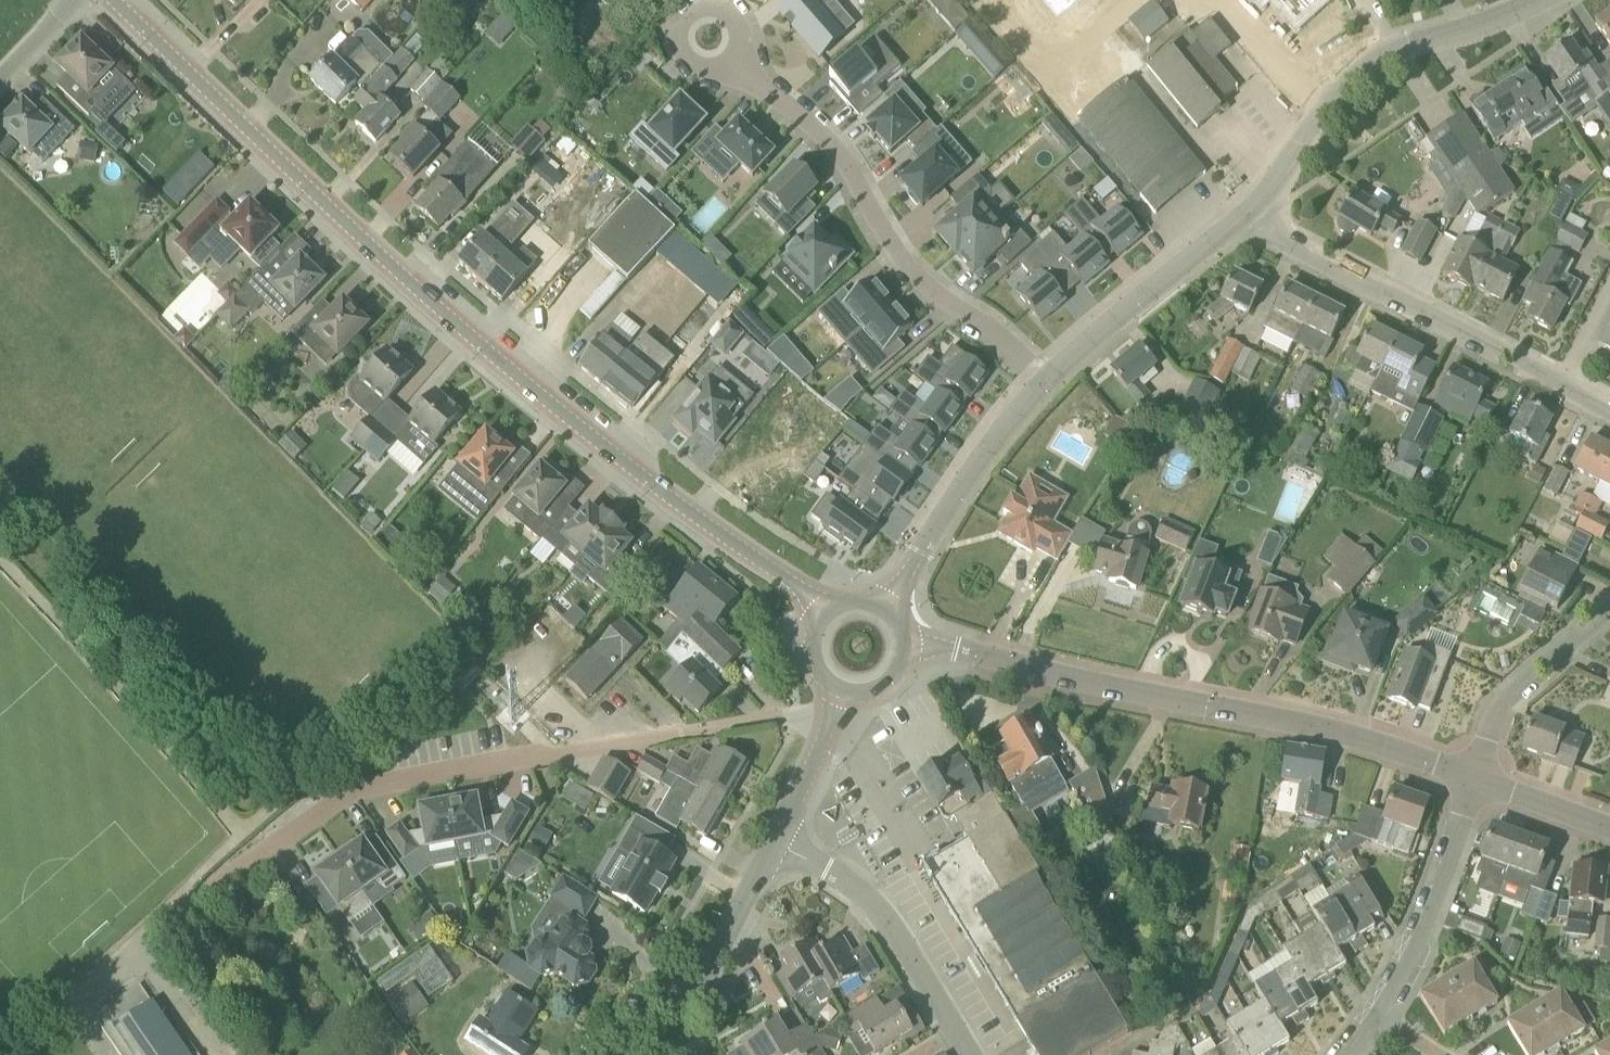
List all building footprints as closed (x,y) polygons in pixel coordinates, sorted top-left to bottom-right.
[(247,0),(226,0),(233,7),(234,5),(238,9),(247,0)] [(364,10),(373,0),(352,0),(364,10)] [(779,13),(786,21),(785,23),(787,22),(792,27),(790,29),(791,30),(793,28),(819,59),(844,37),(821,10),(833,0),(794,0),(779,13)] [(953,0),(927,0),(938,13),(953,0)] [(1077,3),(1074,0),(1042,0),(1058,19),(1077,3)] [(1268,30),(1252,10),(1256,7),(1251,0),(1198,0),(1239,53),(1268,30)] [(1298,23),(1321,2),(1319,0),(1277,0),(1298,23)] [(1146,43),(1170,23),(1153,3),(1129,22),(1146,43)] [(527,17),(513,4),(500,19),(514,31),(527,17)] [(1596,24),(1609,44),(1609,14),(1596,24)] [(986,39),(972,22),(956,36),(971,52),(986,39)] [(363,52),(366,50),(354,38),(333,59),(312,81),(337,105),(357,84),(362,89),(381,69),(363,52)] [(69,74),(58,86),(90,116),(102,103),(108,73),(111,70),(80,40),(70,50),(72,52),(69,59),(61,67),(69,74)] [(1585,53),(1580,56),(1571,42),(1546,59),(1571,95),(1589,83),(1593,90),(1588,93),(1609,125),(1609,88),(1585,53)] [(1218,106),(1230,96),(1239,89),(1201,43),(1180,61),(1171,51),(1149,69),(1199,129),(1222,111),(1218,106)] [(400,118),(381,101),(399,82),(398,81),(415,61),(403,49),(385,70),(356,101),(368,113),(357,125),(376,143),(400,118)] [(831,78),(841,90),(838,93),(847,103),(850,100),(863,115),(885,97),(877,88),(898,70),(885,55),(871,67),(859,53),(831,78)] [(1486,99),(1483,95),(1470,104),(1495,142),(1509,133),(1501,121),(1515,112),(1522,124),(1548,108),(1540,97),(1543,95),(1525,68),(1506,80),(1508,85),(1486,99)] [(411,92),(424,103),(443,83),(429,71),(411,92)] [(1207,173),(1129,80),(1078,122),(1156,214),(1207,173)] [(460,99),(443,83),(424,103),(422,106),(429,112),(402,141),(405,144),(392,158),(414,178),(439,151),(425,138),(460,99)] [(682,100),(681,99),(649,133),(661,145),(650,157),(667,173),(679,159),(675,155),(706,122),(693,111),(696,108),(684,97),(682,100)] [(3,124),(1,126),(30,154),(43,141),(46,144),(50,146),(59,146),(62,143),(66,140),(75,131),(44,101),(33,112),(23,103),(14,113),(10,113),(2,121),(3,124)] [(895,102),(867,126),(892,154),(907,140),(916,150),(938,131),(923,114),(914,123),(895,102)] [(1062,125),(1052,113),(1042,122),(1052,134),(1062,125)] [(1464,114),(1427,139),(1441,160),(1455,181),(1462,191),(1467,199),(1478,216),(1515,192),(1464,114)] [(727,138),(717,129),(693,155),(704,165),(714,154),(735,173),(741,166),(754,178),(775,156),(740,123),(727,138)] [(105,125),(96,135),(118,156),(127,146),(105,125)] [(945,162),(960,149),(942,128),(912,154),(922,165),(902,183),(912,195),(909,197),(918,207),(921,204),(923,207),(958,177),(945,162)] [(546,142),(543,140),(534,131),(516,151),(528,162),(546,142)] [(455,218),(484,183),(497,168),(467,142),(436,179),(441,184),(417,210),(420,213),(420,216),(421,218),(424,219),(425,220),(427,219),(438,229),(451,215),(455,218)] [(100,146),(81,143),(79,160),(97,163),(100,146)] [(1093,162),(1082,150),(1070,160),(1081,172),(1093,162)] [(164,192),(179,206),(215,168),(200,154),(164,192)] [(550,166),(541,159),(532,170),(541,177),(550,166)] [(1428,168),(1442,190),(1455,181),(1441,160),(1434,164),(1428,168)] [(796,168),(768,197),(787,216),(777,226),(790,239),(818,211),(807,201),(818,190),(810,182),(813,178),(802,168),(799,171),(796,168)] [(956,254),(997,218),(985,203),(992,198),(992,191),(979,176),(952,200),(963,212),(938,233),(956,254)] [(1116,189),(1108,179),(1095,190),(1103,200),(1116,189)] [(643,180),(636,188),(648,199),(656,191),(643,180)] [(649,203),(660,213),(671,202),(660,191),(649,203)] [(1442,213),(1454,221),(1467,199),(1462,191),(1449,200),(1442,213)] [(589,247),(618,271),(628,280),(630,282),(655,252),(674,229),(635,193),(589,247)] [(1340,217),(1341,218),(1338,222),(1338,227),(1341,232),(1345,234),(1350,234),(1355,232),(1358,228),(1372,236),(1379,225),(1393,233),(1400,221),(1387,212),(1371,202),(1354,193),(1340,217)] [(1573,201),(1560,194),(1548,217),(1562,224),(1573,201)] [(240,253),(249,262),(279,231),(276,228),(276,224),(273,220),(269,218),(265,217),(251,204),(229,227),(223,220),(230,213),(218,201),(176,244),(189,257),(206,239),(223,255),(225,256),(229,257),(231,257),(235,256),(237,255),(240,253)] [(1118,258),(1143,237),(1119,208),(1102,223),(1083,201),(1066,216),(1084,238),(1085,237),(1101,256),(1110,248),(1118,258)] [(1471,289),(1504,225),(1489,216),(1474,244),(1462,237),(1461,240),(1443,274),(1471,289)] [(1014,237),(997,218),(956,254),(958,254),(975,273),(998,253),(1009,265),(1032,245),(1020,231),(1014,237)] [(1419,221),(1414,230),(1402,253),(1420,262),(1433,239),(1437,231),(1419,221)] [(459,264),(481,283),(505,256),(498,250),(511,236),(497,224),(484,239),(483,237),(459,264)] [(1557,240),(1542,266),(1533,282),(1523,302),(1534,307),(1528,319),(1551,331),(1566,303),(1571,306),(1583,284),(1568,277),(1576,263),(1569,260),(1574,250),(1579,252),(1588,236),(1566,224),(1557,240)] [(1504,265),(1512,248),(1520,233),(1504,225),(1471,289),(1472,290),(1474,286),(1503,302),(1518,273),(1504,265)] [(718,306),(725,297),(736,284),(674,229),(655,252),(708,297),(718,306)] [(815,292),(851,255),(834,238),(829,244),(815,230),(804,241),(803,240),(792,252),(793,253),(784,261),(815,292)] [(1110,265),(1101,256),(1085,237),(1084,238),(1069,251),(1054,234),(1037,249),(1062,278),(1071,270),(1085,286),(1110,265)] [(718,266),(730,258),(715,237),(704,244),(718,266)] [(505,256),(481,283),(503,303),(527,276),(543,290),(555,276),(524,249),(512,262),(505,256)] [(1052,286),(1062,278),(1037,249),(1020,264),(1034,280),(1017,295),(1042,323),(1066,302),(1052,286)] [(279,254),(248,286),(284,322),(293,312),(294,312),(325,282),(323,280),(323,276),(315,268),(312,270),(301,259),(293,268),(279,254)] [(628,280),(618,271),(581,313),(591,322),(628,280)] [(1217,323),(1236,307),(1250,314),(1263,287),(1235,273),(1221,300),(1207,312),(1217,323)] [(862,335),(894,307),(874,283),(852,302),(846,295),(821,316),(836,334),(851,321),(862,335)] [(1295,343),(1304,327),(1317,299),(1289,285),(1276,312),(1273,310),(1264,328),(1295,343)] [(249,311),(235,297),(217,316),(231,329),(249,311)] [(1345,313),(1317,299),(1304,327),(1321,335),(1312,352),(1325,359),(1334,341),(1332,340),(1345,313)] [(292,333),(327,367),(369,324),(359,314),(357,316),(352,312),(350,313),(342,305),(335,313),(324,302),(292,333)] [(915,331),(894,307),(862,335),(874,348),(860,361),(875,378),(906,352),(899,344),(915,331)] [(761,325),(744,309),(735,318),(751,335),(761,325)] [(691,368),(706,349),(694,339),(706,324),(695,315),(667,349),(691,368)] [(657,324),(646,334),(661,350),(672,339),(657,324)] [(742,335),(730,325),(714,346),(725,355),(742,335)] [(1600,347),(1609,352),(1609,326),(1600,347)] [(579,367),(602,385),(625,358),(622,355),(632,343),(612,327),(579,367)] [(1344,365),(1357,372),(1350,385),(1370,395),(1372,391),(1377,382),(1398,340),(1372,327),(1360,351),(1353,348),(1344,365)] [(784,340),(768,353),(790,371),(796,376),(803,382),(813,373),(784,340)] [(1225,385),(1244,348),(1229,340),(1210,378),(1225,385)] [(1424,353),(1398,340),(1377,382),(1372,391),(1414,412),(1437,367),(1421,359),(1424,353)] [(1138,381),(1156,366),(1140,347),(1112,372),(1140,404),(1150,395),(1138,381)] [(1261,358),(1244,348),(1232,373),(1249,382),(1261,358)] [(389,351),(386,351),(361,379),(358,377),(353,382),(351,385),(350,386),(349,389),(349,392),(349,393),(349,398),(350,399),(351,402),(356,407),(362,412),(369,419),(371,418),(385,403),(413,372),(405,364),(407,360),(391,353),(389,351)] [(628,407),(633,411),(656,382),(661,386),(672,372),(646,351),(644,354),(643,353),(633,364),(625,358),(602,385),(621,401),(619,403),(627,409),(628,407)] [(915,377),(937,393),(938,392),(962,410),(963,410),(961,408),(969,398),(970,400),(988,375),(964,357),(951,374),(929,358),(915,377)] [(1305,367),(1293,391),(1309,399),(1321,376),(1305,367)] [(1455,368),(1435,407),(1470,425),(1474,417),(1488,424),(1496,408),(1480,400),(1488,385),(1455,368)] [(745,409),(709,379),(676,420),(693,435),(698,429),(716,444),(745,409)] [(1180,410),(1205,423),(1221,392),(1196,379),(1180,410)] [(841,414),(851,402),(839,388),(825,401),(841,414)] [(945,434),(962,410),(938,392),(937,393),(926,408),(904,392),(890,411),(912,427),(913,427),(937,445),(938,444),(936,443),(943,433),(945,434)] [(434,446),(461,415),(459,412),(450,398),(446,401),(437,393),(410,425),(397,440),(396,441),(397,442),(423,465),(438,449),(434,446)] [(1551,438),(1545,435),(1553,419),(1527,405),(1511,436),(1527,444),(1520,456),(1536,465),(1551,438)] [(1445,420),(1418,408),(1391,465),(1398,469),(1397,471),(1405,474),(1406,472),(1412,475),(1420,459),(1424,461),(1445,420)] [(364,451),(384,429),(371,418),(369,419),(351,440),(364,451)] [(1107,434),(1127,445),(1136,430),(1115,419),(1107,434)] [(844,431),(865,446),(871,438),(850,423),(844,431)] [(1306,461),(1320,435),(1298,424),(1280,457),(1306,470),(1310,463),(1306,461)] [(920,469),(937,445),(913,427),(912,427),(901,443),(879,427),(871,438),(865,446),(887,462),(887,461),(912,479),(913,479),(911,477),(918,467),(920,469)] [(378,464),(397,442),(396,441),(397,440),(384,429),(364,451),(378,464)] [(489,432),(459,469),(460,470),(451,479),(488,509),(515,475),(503,465),(511,457),(503,448),(498,444),(500,441),(489,432)] [(790,462),(775,450),(754,476),(776,495),(791,477),(798,484),(805,476),(816,463),(823,455),(829,446),(814,434),(790,462)] [(1609,464),(1609,448),(1591,439),(1575,471),(1600,483),(1609,464)] [(823,455),(816,463),(824,469),(828,464),(827,458),(823,455)] [(895,503),(912,479),(887,461),(887,462),(876,477),(853,461),(840,480),(855,492),(856,491),(885,513),(893,502),(895,503)] [(824,469),(816,463),(805,476),(815,484),(826,470),(824,469)] [(1600,483),(1609,488),(1609,464),(1600,483)] [(543,540),(570,508),(558,498),(566,488),(555,479),(556,475),(547,467),(543,469),(541,467),(527,483),(505,512),(541,542),(543,540)] [(1546,491),(1557,497),(1569,474),(1558,468),(1546,491)] [(1058,561),(1069,542),(1073,535),(1054,524),(1069,499),(1030,477),(1016,501),(1012,499),(1004,513),(1010,517),(1000,533),(1033,553),(1036,548),(1058,561)] [(875,527),(885,513),(856,491),(855,492),(846,505),(841,502),(823,526),(828,530),(825,533),(840,544),(842,541),(847,544),(849,543),(860,551),(876,528),(875,527)] [(1586,512),(1592,500),(1583,495),(1576,507),(1586,512)] [(1592,500),(1586,512),(1595,517),(1602,505),(1592,500)] [(582,518),(570,508),(543,540),(563,557),(572,545),(585,556),(614,523),(604,514),(600,518),(590,509),(582,518)] [(1609,527),(1609,525),(1595,517),(1586,512),(1577,529),(1602,542),(1609,527)] [(372,513),(362,525),(372,534),(382,523),(372,513)] [(1195,531),(1174,523),(1165,519),(1156,540),(1186,553),(1195,531)] [(624,531),(614,523),(585,556),(598,567),(589,579),(608,595),(635,563),(624,553),(632,544),(621,535),(624,531)] [(405,540),(390,526),(377,541),(392,554),(405,540)] [(1578,530),(1572,540),(1583,546),(1589,535),(1578,530)] [(1128,537),(1124,549),(1105,543),(1096,571),(1111,576),(1110,582),(1117,584),(1116,586),(1129,589),(1137,590),(1147,556),(1149,544),(1144,536),(1136,533),(1128,537)] [(1273,567),(1289,541),(1270,534),(1259,562),(1273,567)] [(1347,595),(1374,564),(1355,548),(1329,580),(1347,595)] [(1543,548),(1521,591),(1524,592),(1549,605),(1558,609),(1580,567),(1543,548)] [(1211,563),(1209,569),(1192,562),(1184,581),(1190,583),(1182,607),(1203,615),(1204,612),(1214,615),(1215,612),(1227,617),(1235,598),(1242,574),(1211,563)] [(679,620),(659,645),(669,654),(684,635),(696,647),(707,657),(724,673),(742,654),(714,627),(738,598),(699,567),(665,609),(679,620)] [(458,590),(444,576),(430,591),(444,604),(458,590)] [(1269,577),(1263,592),(1248,632),(1279,644),(1281,640),(1296,646),(1309,611),(1301,608),(1304,601),(1298,594),(1300,589),(1269,577)] [(1524,592),(1520,599),(1545,612),(1549,605),(1524,592)] [(1425,599),(1396,623),(1408,637),(1437,614),(1425,599)] [(574,628),(585,616),(575,606),(563,618),(574,628)] [(1524,618),(1537,624),(1543,613),(1530,607),(1524,618)] [(1347,664),(1356,667),(1371,673),(1387,632),(1346,617),(1337,641),(1332,639),(1323,660),(1345,669),(1347,664)] [(622,623),(567,681),(588,701),(643,643),(622,623)] [(1453,654),(1427,644),(1421,657),(1408,652),(1390,700),(1415,710),(1416,706),(1431,712),(1453,654)] [(707,657),(696,647),(678,665),(686,672),(668,691),(681,704),(684,700),(700,714),(717,697),(712,692),(717,688),(696,668),(707,657)] [(483,672),(475,665),(456,683),(464,691),(483,672)] [(1573,772),(1586,738),(1534,719),(1523,749),(1554,761),(1552,764),(1573,772)] [(991,750),(1025,810),(1042,800),(1066,786),(1029,721),(1026,723),(1016,721),(1012,730),(1002,737),(1005,742),(991,750)] [(1327,753),(1288,746),(1282,781),(1302,784),(1297,814),(1330,819),(1333,796),(1320,794),(1327,753)] [(708,837),(730,798),(749,766),(722,750),(716,749),(700,778),(689,772),(665,813),(708,837)] [(637,770),(659,784),(668,769),(646,755),(637,770)] [(632,773),(604,757),(586,787),(614,804),(632,773)] [(1130,1032),(1036,875),(1040,873),(993,793),(984,799),(960,760),(947,768),(944,763),(919,778),(944,819),(950,820),(954,818),(967,840),(924,866),(1037,1054),(1092,1054),(1130,1032)] [(1113,822),(1096,768),(1070,784),(1097,831),(1113,822)] [(562,798),(586,812),(595,797),(571,783),(562,798)] [(1171,826),(1200,831),(1208,792),(1204,792),(1205,788),(1194,786),(1193,790),(1174,786),(1173,792),(1154,789),(1150,810),(1174,814),(1171,826)] [(1396,791),(1388,815),(1386,822),(1400,827),(1392,849),(1410,856),(1429,802),(1396,791)] [(466,795),(449,799),(457,842),(485,837),(485,836),(494,835),(493,837),(510,847),(530,813),(513,802),(505,816),(482,820),(478,798),(467,800),(466,795)] [(457,842),(449,799),(431,802),(432,806),(422,808),(426,831),(409,834),(402,824),(388,833),(406,860),(420,850),(419,849),(429,847),(429,848),(457,842)] [(1355,836),(1343,844),(1350,855),(1371,841),(1372,842),(1381,813),(1365,807),(1355,836)] [(536,824),(527,839),(540,846),(549,831),(536,824)] [(1505,885),(1523,838),(1494,827),(1477,875),(1505,885)] [(632,829),(620,850),(634,859),(613,895),(646,913),(676,862),(644,843),(648,838),(632,829)] [(1523,838),(1505,885),(1500,899),(1525,908),(1523,916),(1536,920),(1547,893),(1534,888),(1549,847),(1523,838)] [(338,856),(363,892),(375,884),(387,894),(407,880),(382,845),(371,853),(364,843),(355,849),(352,845),(338,856)] [(1350,855),(1343,844),(1338,847),(1343,857),(1345,857),(1350,855)] [(1226,880),(1223,905),(1237,907),(1240,881),(1246,882),(1250,849),(1234,847),(1231,880),(1226,880)] [(534,871),(543,865),(518,850),(505,873),(517,880),(534,871)] [(374,908),(363,892),(338,856),(323,866),(326,870),(317,876),(324,886),(313,894),(328,917),(340,909),(351,924),(374,908)] [(1593,916),(1594,904),(1602,905),(1606,869),(1603,869),(1602,865),(1592,864),(1590,867),(1578,866),(1575,891),(1572,890),(1568,936),(1590,938),(1593,916)] [(1291,877),(1295,882),(1300,890),(1302,893),(1320,881),(1315,873),(1310,865),(1291,877)] [(1385,919),(1363,883),(1358,875),(1345,882),(1350,890),(1332,900),(1363,951),(1369,947),(1363,937),(1376,930),(1374,926),(1385,919)] [(598,899),(564,878),(552,898),(586,919),(598,899)] [(1300,890),(1295,882),(1272,897),(1277,906),(1300,890)] [(1257,919),(1277,906),(1272,897),(1251,911),(1257,919)] [(1363,951),(1332,900),(1313,912),(1322,927),(1338,952),(1350,945),(1356,955),(1363,951)] [(1257,919),(1251,911),(1248,913),(1237,937),(1247,941),(1257,919)] [(420,945),(442,929),(430,914),(419,922),(425,929),(414,937),(420,945)] [(1488,928),(1472,922),(1450,914),(1445,928),(1483,943),(1488,928)] [(591,947),(589,945),(588,945),(590,940),(588,927),(576,919),(562,921),(549,941),(535,944),(527,956),(530,970),(542,977),(556,975),(573,984),(589,985),(597,974),(594,960),(590,957),(592,954),(591,947)] [(1598,919),(1595,949),(1609,950),(1609,920),(1598,919)] [(1338,952),(1322,927),(1303,938),(1331,983),(1337,979),(1334,975),(1347,967),(1338,952)] [(805,946),(833,992),(860,976),(864,982),(880,972),(865,947),(854,953),(845,938),(842,939),(841,937),(830,943),(832,945),(819,952),(817,949),(821,946),(816,939),(805,946)] [(1228,959),(1237,963),(1247,941),(1237,937),(1228,959)] [(1309,990),(1310,989),(1322,982),(1324,987),(1331,983),(1303,938),(1284,950),(1287,953),(1309,990)] [(429,945),(377,981),(385,993),(411,974),(428,998),(454,980),(429,945)] [(792,1001),(812,989),(819,1000),(833,992),(805,946),(783,959),(790,970),(778,977),(792,1001)] [(1601,950),(1600,963),(1609,963),(1609,951),(1601,950)] [(1309,990),(1287,953),(1268,965),(1302,1020),(1309,1017),(1306,1012),(1319,1005),(1310,989),(1309,990)] [(1228,959),(1218,981),(1227,986),(1237,963),(1228,959)] [(1474,964),(1421,996),(1445,1036),(1498,1004),(1474,964)] [(1265,1003),(1281,1027),(1293,1020),(1296,1024),(1302,1020),(1268,965),(1250,976),(1257,987),(1255,988),(1265,1003)] [(1217,1008),(1227,986),(1218,981),(1211,997),(1216,1005),(1217,1008)] [(413,983),(385,1002),(402,1027),(430,1008),(413,983)] [(142,989),(140,986),(102,1014),(110,1010),(121,1026),(115,1030),(133,1054),(188,1054),(142,989)] [(1584,1030),(1595,1023),(1584,1006),(1573,1012),(1561,992),(1508,1024),(1526,1054),(1548,1054),(1585,1032),(1584,1030)] [(467,1042),(487,1054),(527,1054),(529,1052),(517,1044),(537,1013),(508,994),(487,1025),(481,1021),(467,1042)] [(1210,996),(1192,1007),(1197,1016),(1216,1005),(1211,997),(1210,996)] [(925,1030),(908,1000),(886,1013),(878,1000),(843,1021),(852,1036),(862,1030),(876,1054),(902,1039),(904,1043),(925,1030)] [(1247,1014),(1273,1054),(1279,1054),(1280,1054),(1278,1050),(1291,1043),(1281,1027),(1265,1003),(1247,1014)] [(1173,1019),(1175,1022),(1178,1024),(1179,1027),(1197,1016),(1192,1007),(1173,1019)] [(1236,1041),(1246,1054),(1273,1054),(1247,1014),(1227,1026),(1236,1041)] [(823,1053),(807,1025),(787,1035),(785,1036),(781,1029),(783,1028),(777,1019),(763,1028),(742,1043),(749,1054),(824,1054),(823,1053)] [(1190,1044),(1179,1027),(1178,1024),(1175,1022),(1162,1030),(1160,1041),(1176,1045),(1184,1048),(1190,1044)] [(823,1048),(828,1049),(838,1052),(842,1034),(827,1030),(816,1037),(823,1048)] [(1150,1054),(1174,1054),(1176,1045),(1160,1041),(1153,1039),(1149,1054),(1150,1054)] [(1219,1051),(1221,1054),(1246,1054),(1236,1041),(1219,1051)] [(1595,1053),(1596,1054),(1609,1054),(1609,1044),(1595,1053)]
